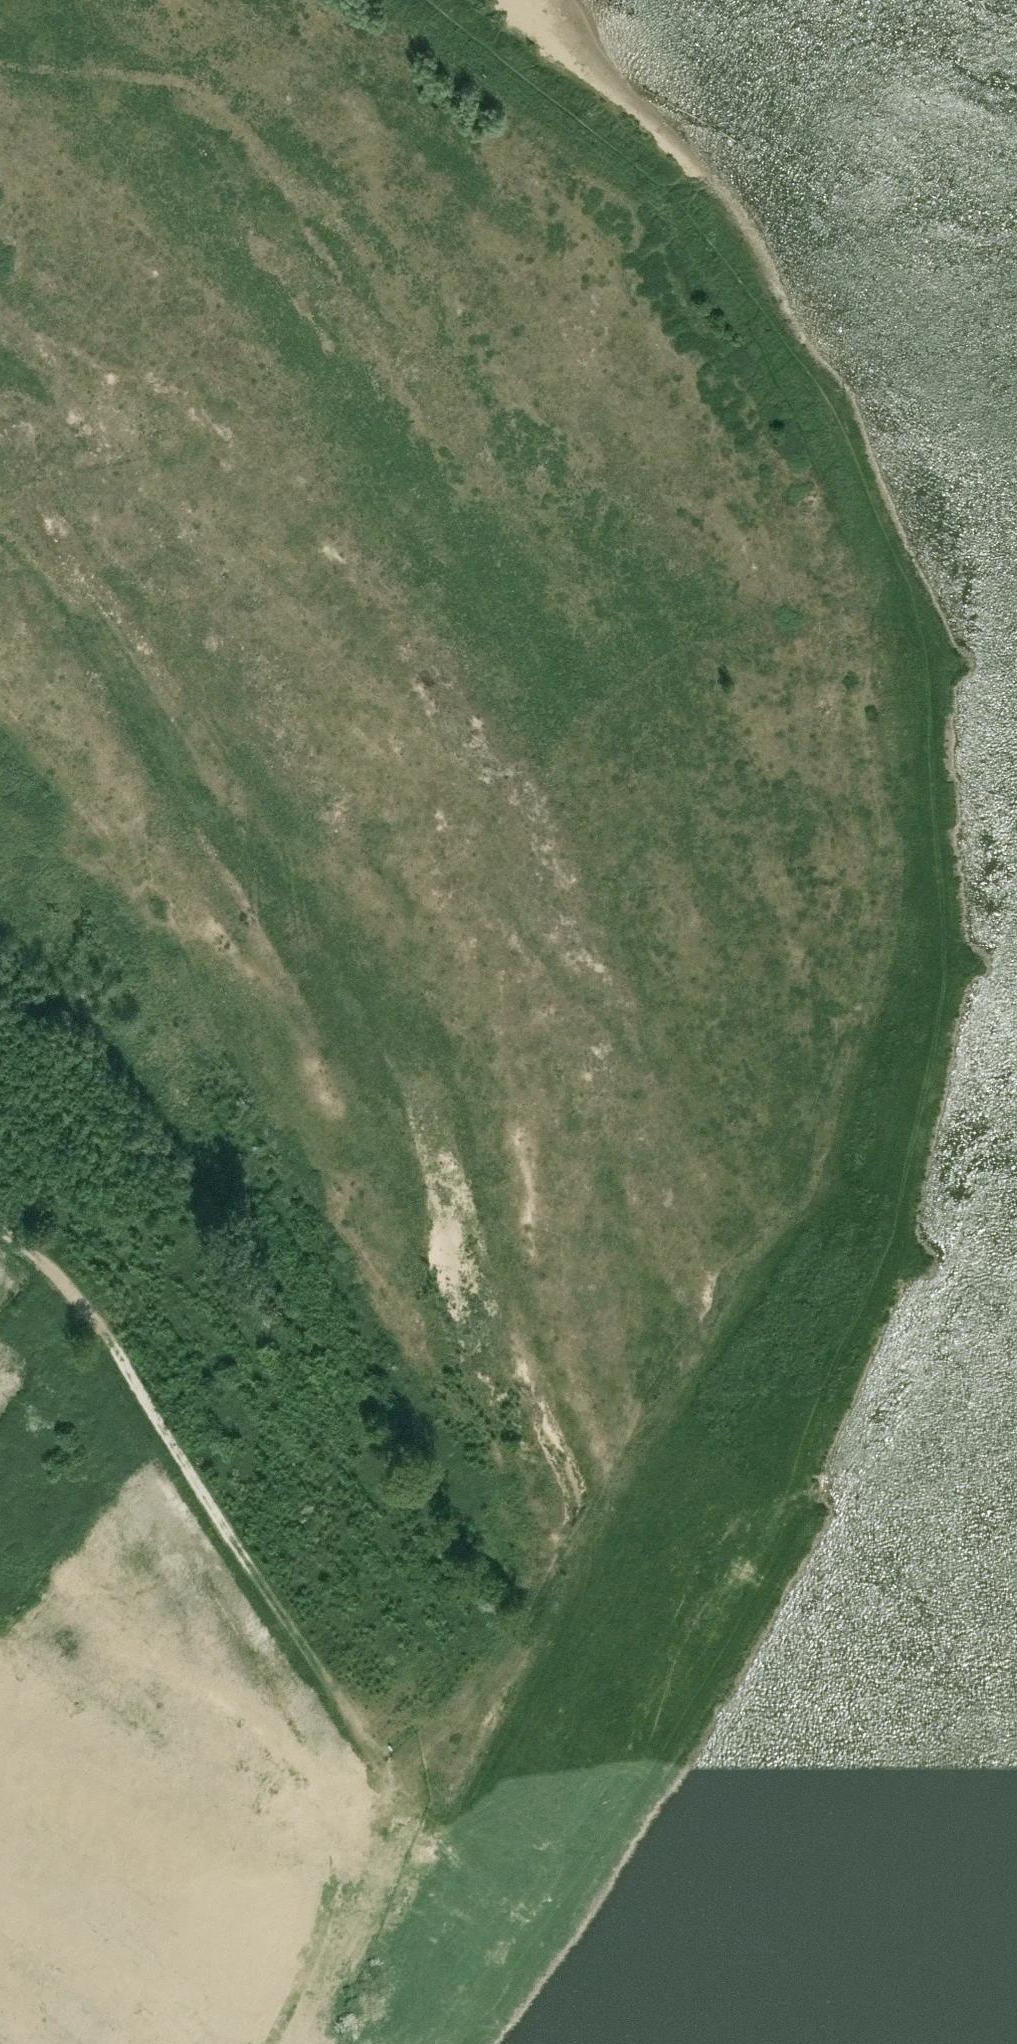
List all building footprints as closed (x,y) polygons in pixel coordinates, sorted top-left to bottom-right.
[(88,1195),(71,1206),(77,1214),(94,1203),(88,1195)]
